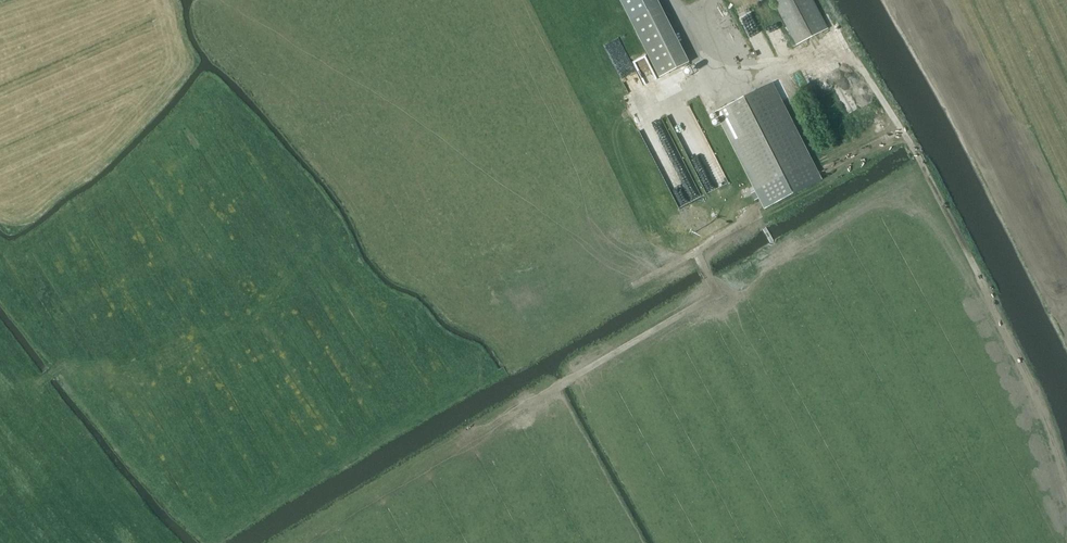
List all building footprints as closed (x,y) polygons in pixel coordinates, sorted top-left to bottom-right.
[(624,8),(659,76),(688,61),(657,0),(639,0),(624,8)] [(828,29),(813,0),(772,0),(796,46),(828,29)] [(630,60),(620,39),(607,45),(617,66),(630,60)] [(766,208),(822,180),(772,84),(717,113),(766,208)] [(689,171),(665,183),(679,210),(703,197),(689,171)]
